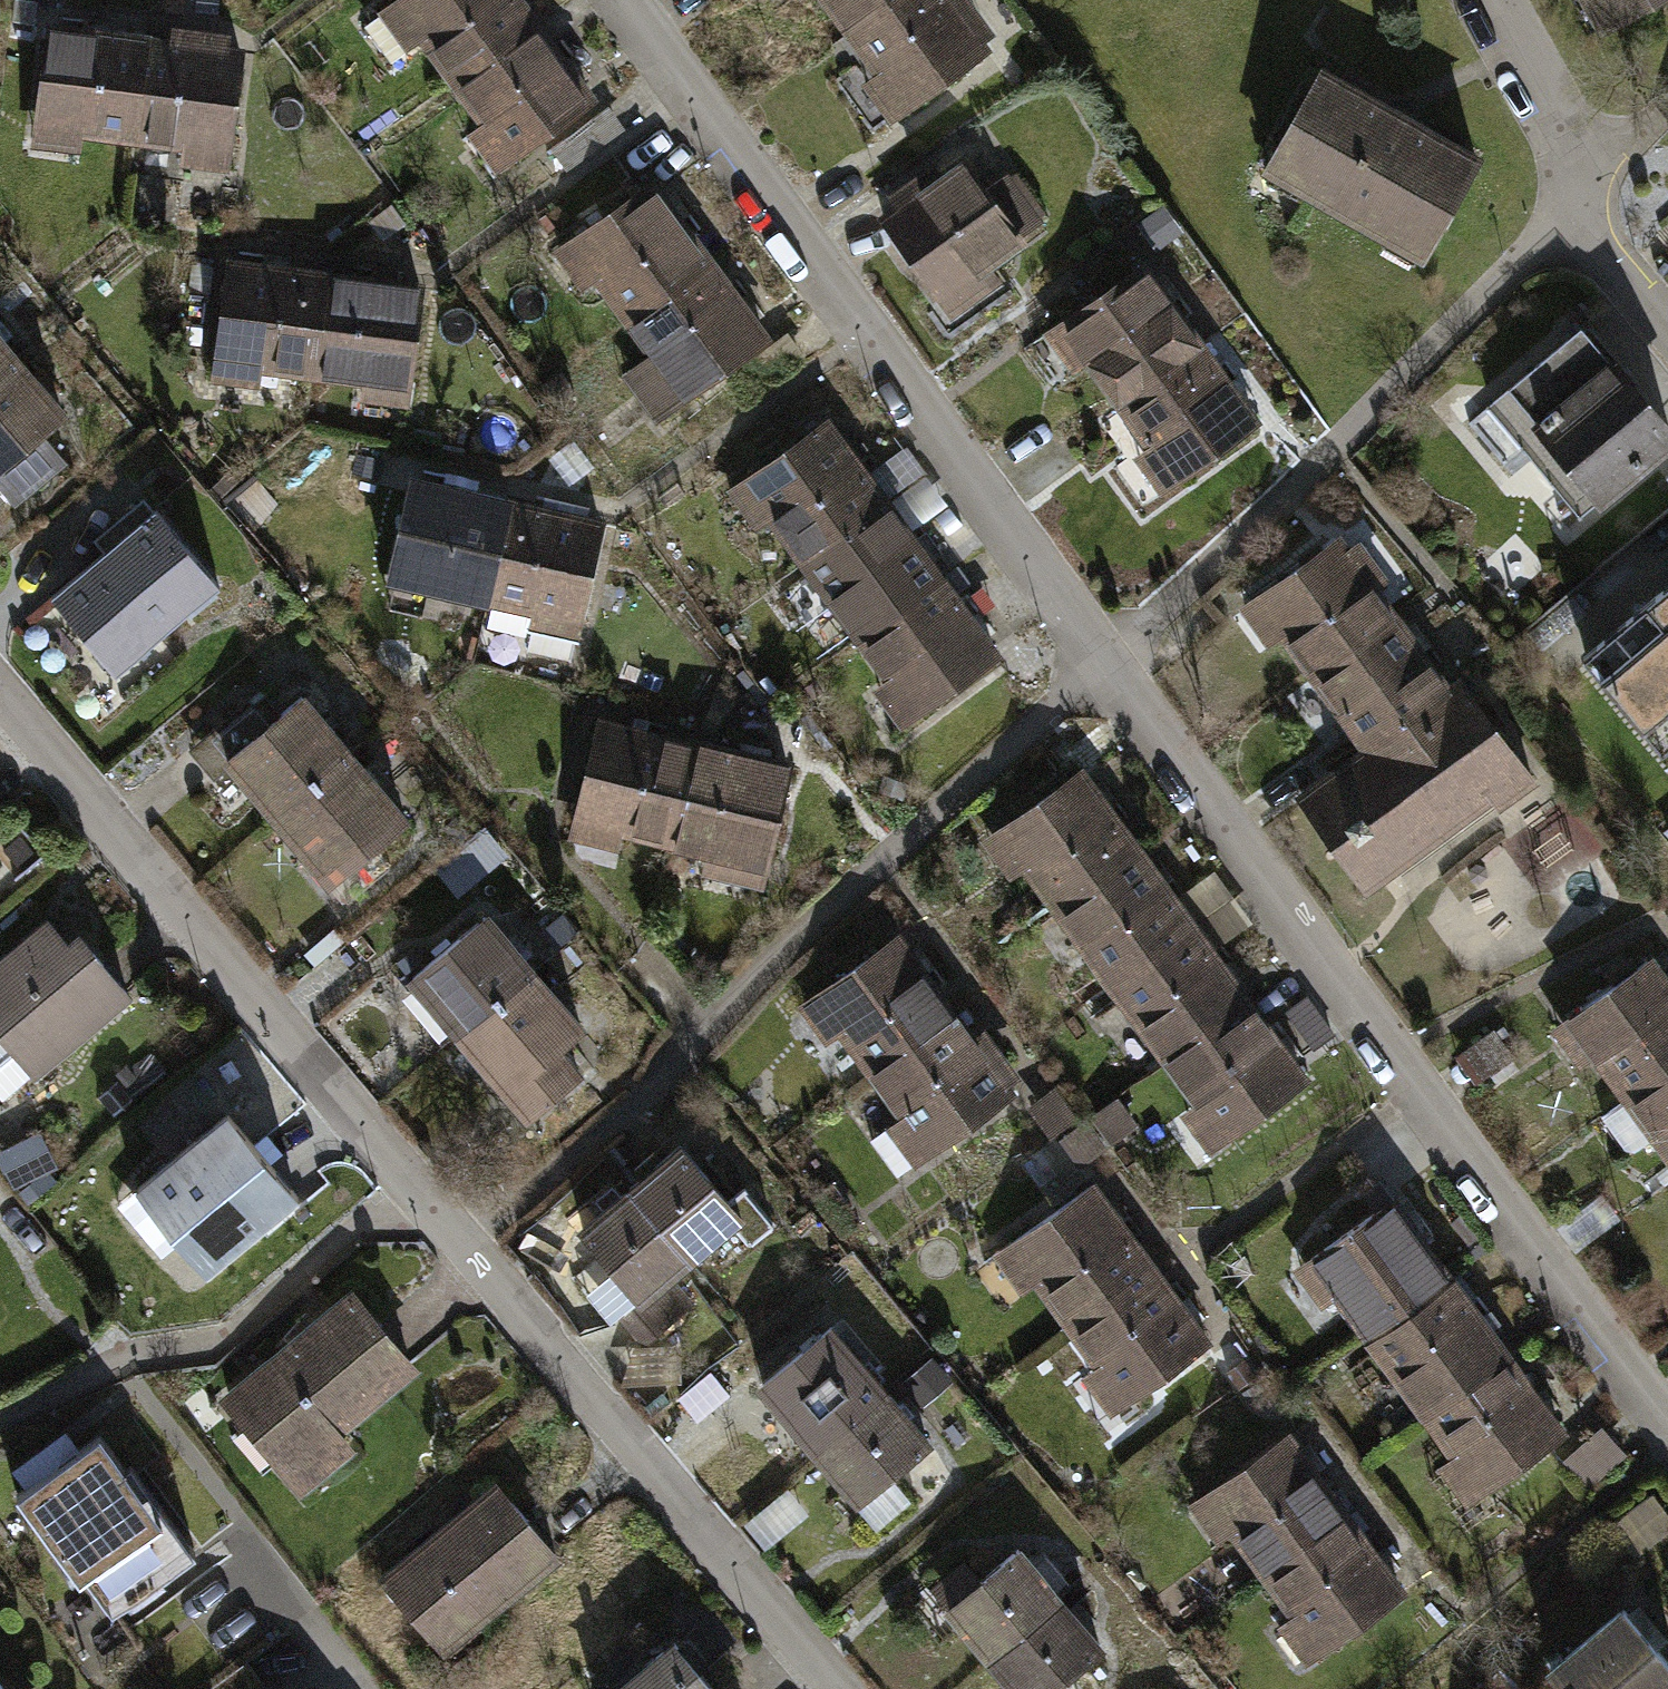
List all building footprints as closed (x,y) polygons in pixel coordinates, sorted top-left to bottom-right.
[(539,17),(527,0),(391,0),(375,12),(406,55),(421,44),(449,83),(539,17)] [(882,0),(819,0),(841,30),(882,0)] [(841,30),(870,70),(855,81),(884,120),(989,44),(957,0),(882,0),(841,30)] [(1603,50),(1667,14),(1667,0),(1575,0),(1603,50)] [(126,135),(140,24),(39,12),(23,140),(76,147),(78,129),(126,135)] [(539,17),(449,83),(478,123),(464,133),(493,173),(597,97),(539,17)] [(140,24),(126,135),(175,141),(173,159),(222,165),(237,37),(140,24)] [(1402,105),(1316,59),(1257,168),(1417,255),(1476,145),(1402,105)] [(1046,214),(975,118),(888,181),(897,193),(874,210),(949,313),(1000,276),(986,258),(1046,214)] [(625,314),(715,249),(655,167),(550,243),(582,286),(597,276),(625,314)] [(309,367),(323,257),(222,244),(206,372),(259,379),(261,361),(309,367)] [(715,249),(625,314),(654,354),(639,365),(668,404),(773,328),(715,249)] [(1117,400),(1207,334),(1148,253),(1043,329),(1075,372),(1089,361),(1117,400)] [(323,257),(309,367),(358,373),(356,391),(405,397),(421,269),(323,257)] [(1576,327),(1466,411),(1498,453),(1520,437),(1569,500),(1588,485),(1598,499),(1667,445),(1667,418),(1619,355),(1606,365),(1576,327)] [(1207,334),(1117,400),(1147,440),(1132,450),(1161,490),(1266,414),(1207,334)] [(10,349),(0,335),(0,358),(10,349)] [(10,349),(0,358),(0,492),(6,499),(61,456),(36,425),(59,407),(10,349)] [(797,562),(885,498),(827,420),(728,492),(754,528),(766,519),(797,562)] [(485,598),(509,490),(410,467),(382,593),(434,605),(438,588),(485,598)] [(509,490),(485,598),(533,609),(529,627),(577,637),(606,511),(509,490)] [(853,639),(941,575),(885,498),(797,562),(853,639)] [(95,544),(105,555),(53,599),(115,672),(217,585),(146,502),(95,544)] [(1257,598),(1313,675),(1394,617),(1338,539),(1257,598)] [(996,650),(941,575),(853,639),(881,677),(868,686),(896,724),(996,650)] [(1655,586),(1667,602),(1667,576),(1655,586)] [(1582,645),(1661,742),(1667,737),(1667,602),(1655,586),(1582,645)] [(1313,675),(1369,750),(1448,692),(1394,617),(1313,675)] [(1461,683),(1448,692),(1369,750),(1303,797),(1367,886),(1501,789),(1495,781),(1519,764),(1461,683)] [(267,815),(344,750),(295,690),(216,757),(267,815)] [(665,849),(690,741),(592,717),(562,843),(614,855),(618,838),(665,849)] [(690,741),(665,849),(713,860),(709,878),(757,889),(786,763),(690,741)] [(394,805),(344,750),(267,815),(316,874),(325,866),(344,889),(383,856),(362,831),(394,805)] [(1310,1080),(1083,760),(1030,797),(976,835),(1006,877),(1022,866),(1188,1100),(1170,1112),(1202,1156),(1310,1080)] [(402,969),(452,1031),(531,967),(481,905),(402,969)] [(45,914),(0,953),(0,1033),(36,1074),(131,989),(77,929),(66,938),(45,914)] [(866,1073),(945,1017),(888,938),(809,996),(866,1073)] [(1616,1097),(1667,1059),(1667,985),(1645,954),(1539,1033),(1585,1094),(1603,1080),(1616,1097)] [(531,967),(452,1031),(522,1117),(580,1070),(559,1045),(581,1028),(531,967)] [(945,1017),(866,1073),(895,1114),(866,1135),(892,1171),(1000,1093),(945,1017)] [(1616,1097),(1667,1167),(1667,1059),(1616,1097)] [(226,1109),(133,1187),(206,1274),(300,1197),(226,1109)] [(679,1141),(626,1182),(685,1259),(729,1225),(742,1242),(768,1222),(740,1186),(724,1199),(679,1141)] [(685,1259),(626,1182),(573,1222),(609,1268),(580,1290),(604,1321),(685,1259)] [(1061,1329),(1152,1265),(1093,1182),(987,1257),(1018,1300),(1033,1290),(1061,1329)] [(1362,1338),(1450,1274),(1392,1196),(1293,1268),(1319,1304),(1331,1295),(1362,1338)] [(1152,1265),(1061,1329),(1089,1369),(1074,1380),(1103,1420),(1209,1345),(1152,1265)] [(1419,1415),(1506,1351),(1450,1274),(1362,1338),(1419,1415)] [(351,1281),(216,1394),(297,1491),(359,1440),(347,1426),(421,1364),(351,1281)] [(792,1421),(817,1451),(888,1390),(846,1337),(803,1372),(792,1358),(731,1408),(762,1446),(792,1421)] [(1561,1426),(1506,1351),(1419,1415),(1446,1452),(1433,1462),(1461,1499),(1561,1426)] [(930,1439),(888,1390),(817,1451),(876,1523),(903,1502),(883,1478),(930,1439)] [(1261,1572),(1352,1508),(1294,1426),(1188,1500),(1219,1544),(1233,1533),(1261,1572)] [(19,1484),(4,1495),(70,1583),(79,1576),(107,1612),(191,1550),(126,1462),(121,1465),(94,1430),(72,1446),(60,1430),(7,1468),(19,1484)] [(491,1478),(380,1572),(446,1650),(557,1555),(491,1478)] [(1352,1508),(1261,1572),(1290,1613),(1275,1623),(1303,1663),(1409,1588),(1352,1508)] [(964,1620),(988,1650),(1060,1590),(1018,1536),(975,1571),(964,1558),(903,1607),(934,1645),(964,1620)] [(1060,1590),(988,1650),(1020,1688),(1073,1688),(1060,1673),(1101,1639),(1060,1590)] [(1618,1603),(1546,1666),(1566,1688),(1667,1688),(1667,1659),(1618,1603)] [(611,1688),(725,1688),(720,1683),(715,1687),(674,1637),(611,1688)]
